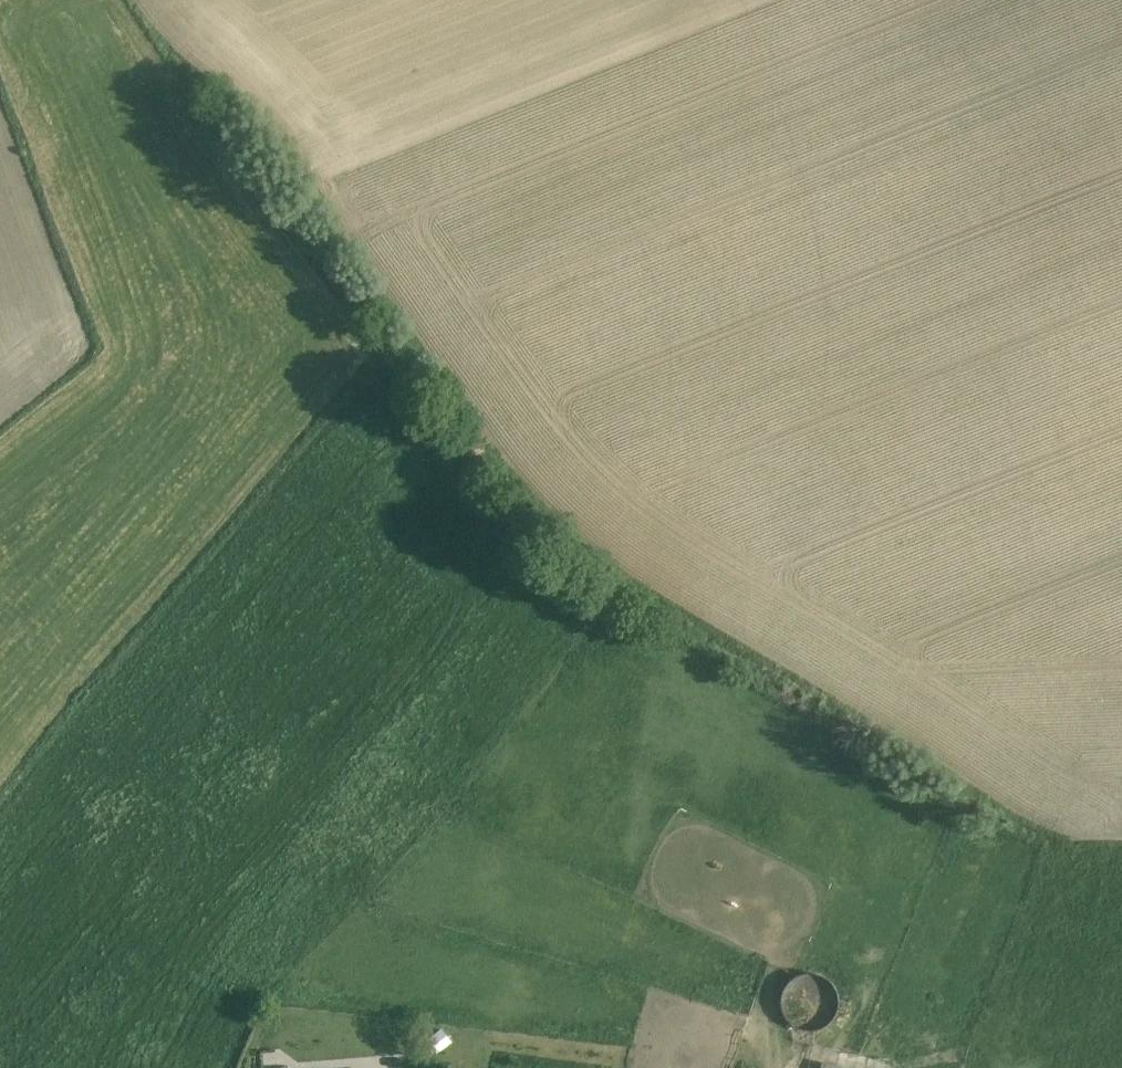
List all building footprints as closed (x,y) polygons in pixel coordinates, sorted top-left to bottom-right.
[(291,1067),(383,1067),(382,1056),(290,1062),(291,1067)]
